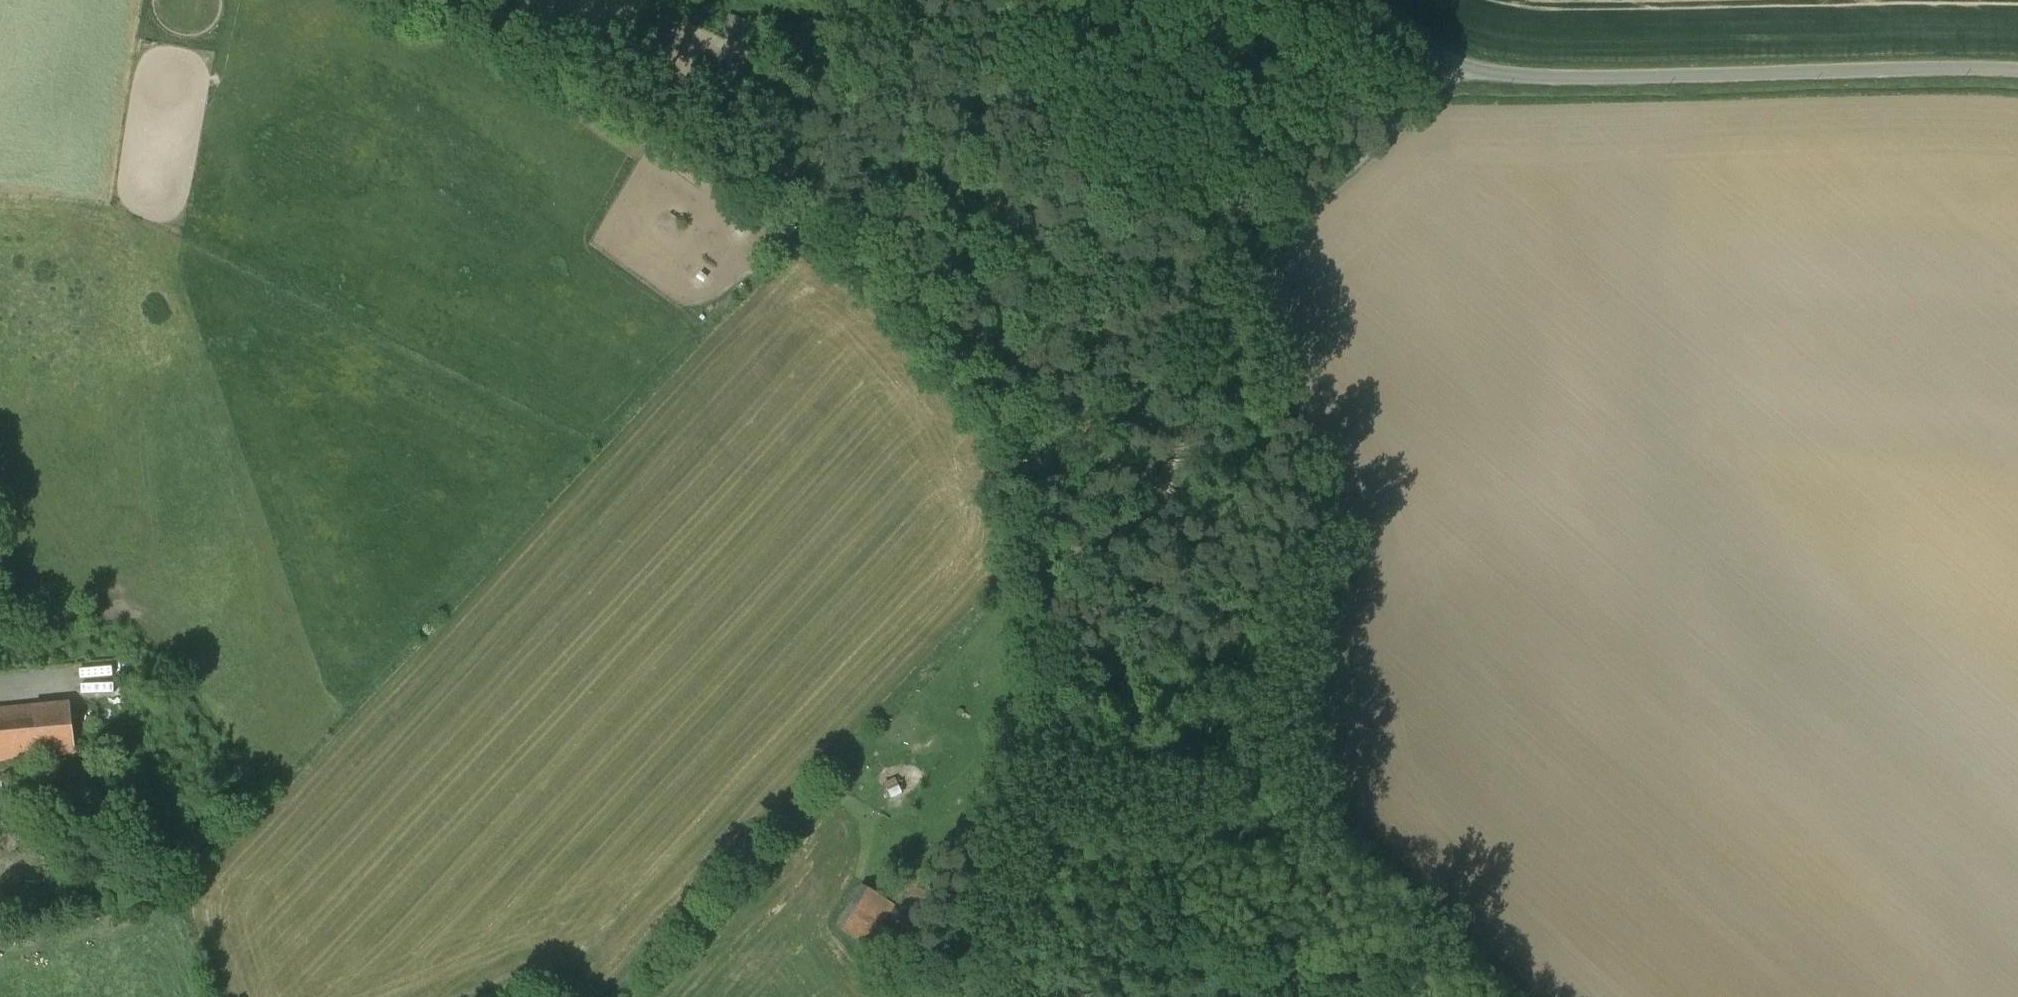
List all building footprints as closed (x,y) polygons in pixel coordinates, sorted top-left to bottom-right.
[(0,709),(0,762),(75,755),(69,702),(0,709)] [(888,898),(863,883),(835,927),(860,943),(888,898)]
